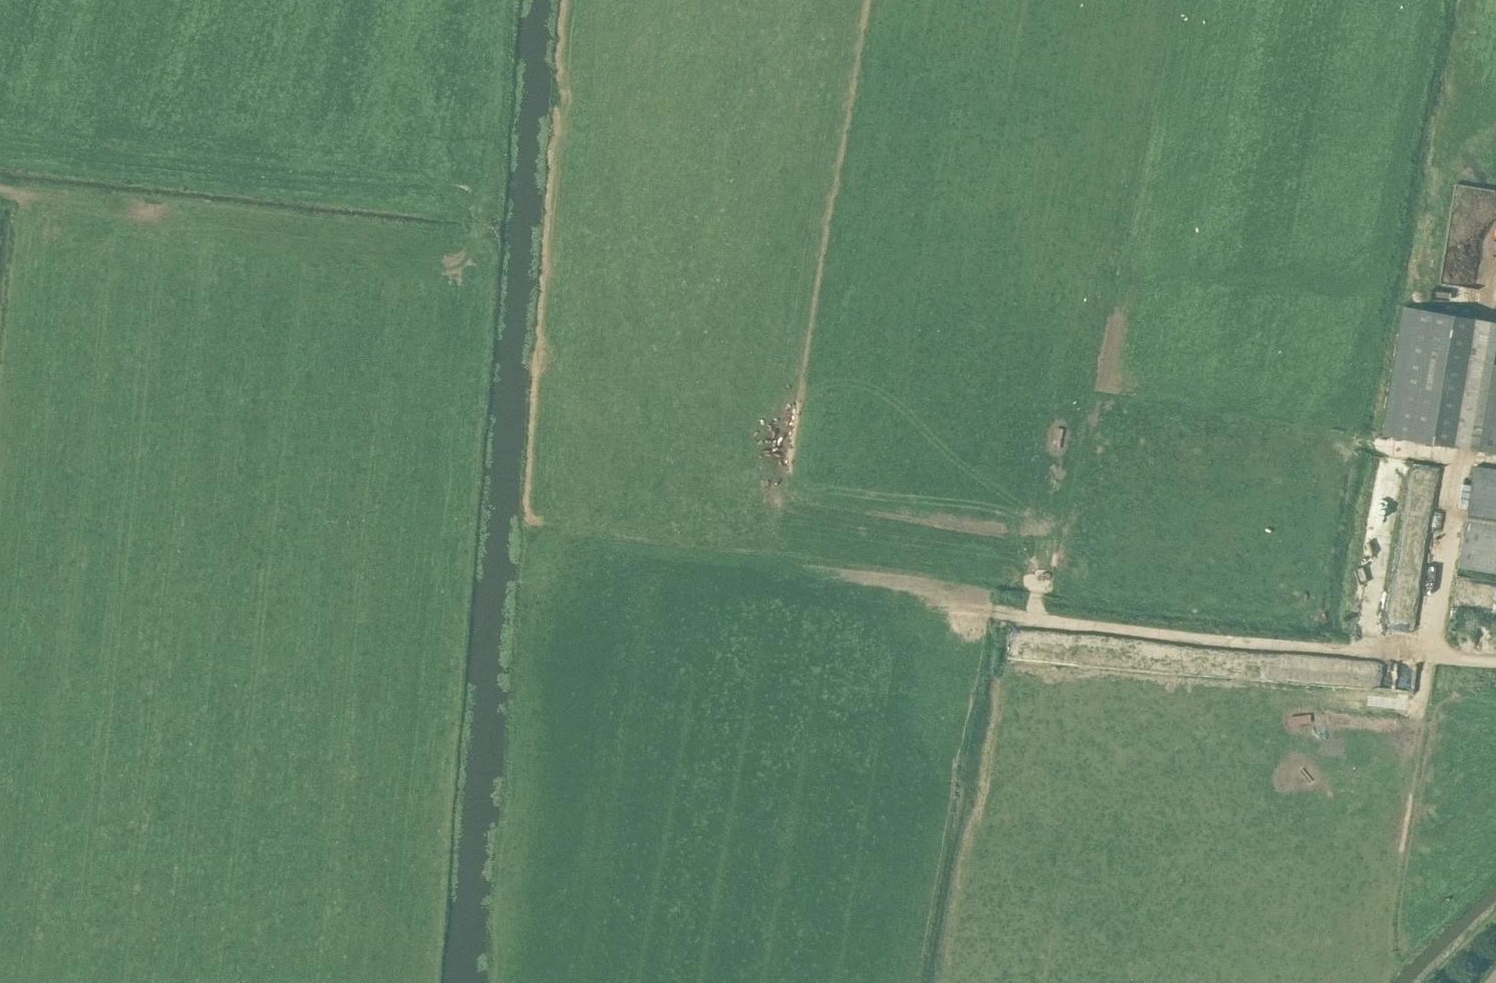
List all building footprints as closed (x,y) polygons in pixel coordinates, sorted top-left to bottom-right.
[(1495,321),(1403,306),(1382,435),(1495,452),(1495,320),(1495,321)] [(1473,465),(1457,567),(1495,573),(1495,468),(1473,465)]
